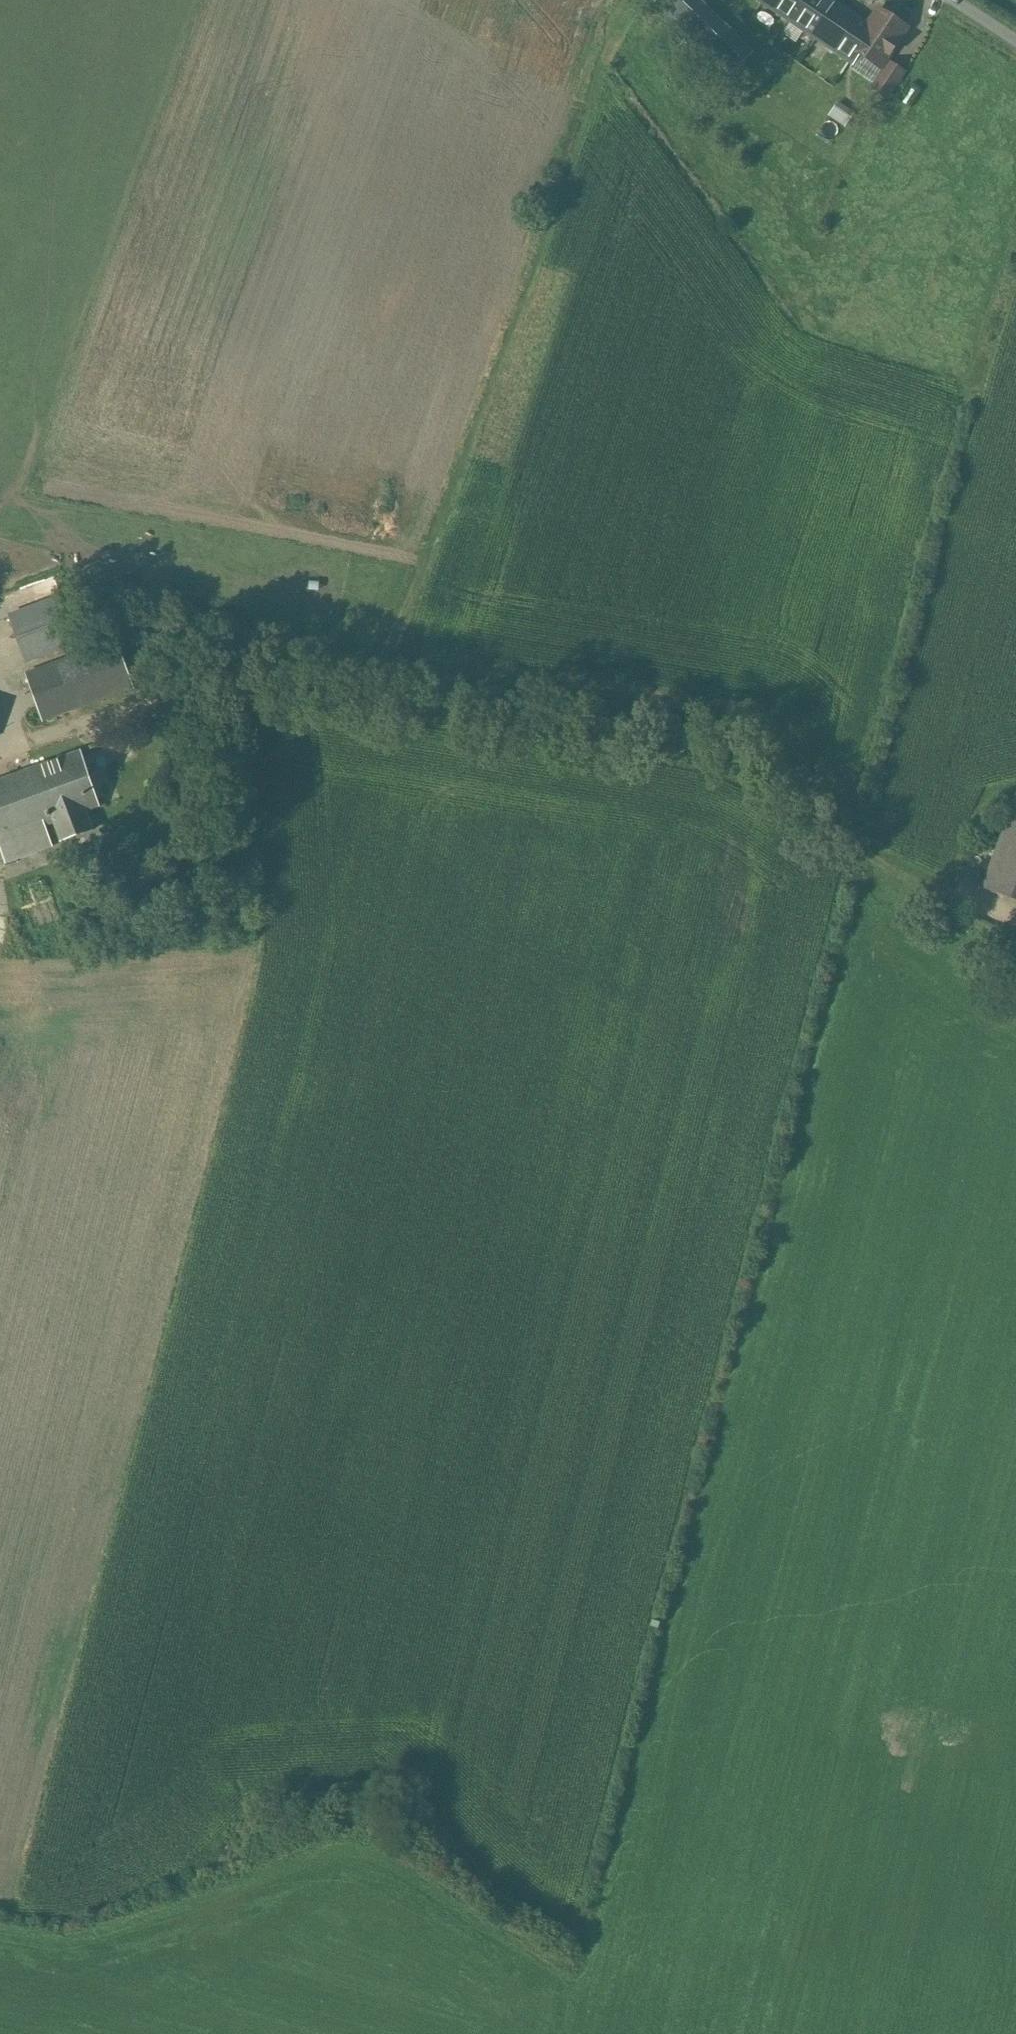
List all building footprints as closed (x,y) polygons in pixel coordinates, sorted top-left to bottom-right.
[(653,4),(724,75),(726,77),(751,52),(698,0),(657,0),(653,4)] [(799,0),(760,0),(786,18),(799,0)] [(831,0),(799,0),(786,18),(854,64),(860,54),(876,30),(868,25),(831,0)] [(878,10),(868,25),(876,30),(860,54),(880,67),(881,65),(906,29),(878,10)] [(881,65),(880,67),(860,54),(854,64),(851,68),(875,84),(886,68),(881,65)] [(875,84),(873,88),(886,96),(903,72),(889,63),(886,68),(875,84)] [(66,595),(9,616),(26,662),(83,641),(66,595)] [(59,662),(26,674),(43,721),(134,688),(117,641),(104,646),(87,652),(74,657),(59,662)] [(81,751),(32,768),(51,824),(54,823),(61,841),(93,830),(86,812),(99,807),(81,751)] [(32,768),(0,780),(0,847),(5,862),(51,845),(44,826),(51,824),(32,768)] [(983,890),(1015,902),(1015,802),(983,890)]
